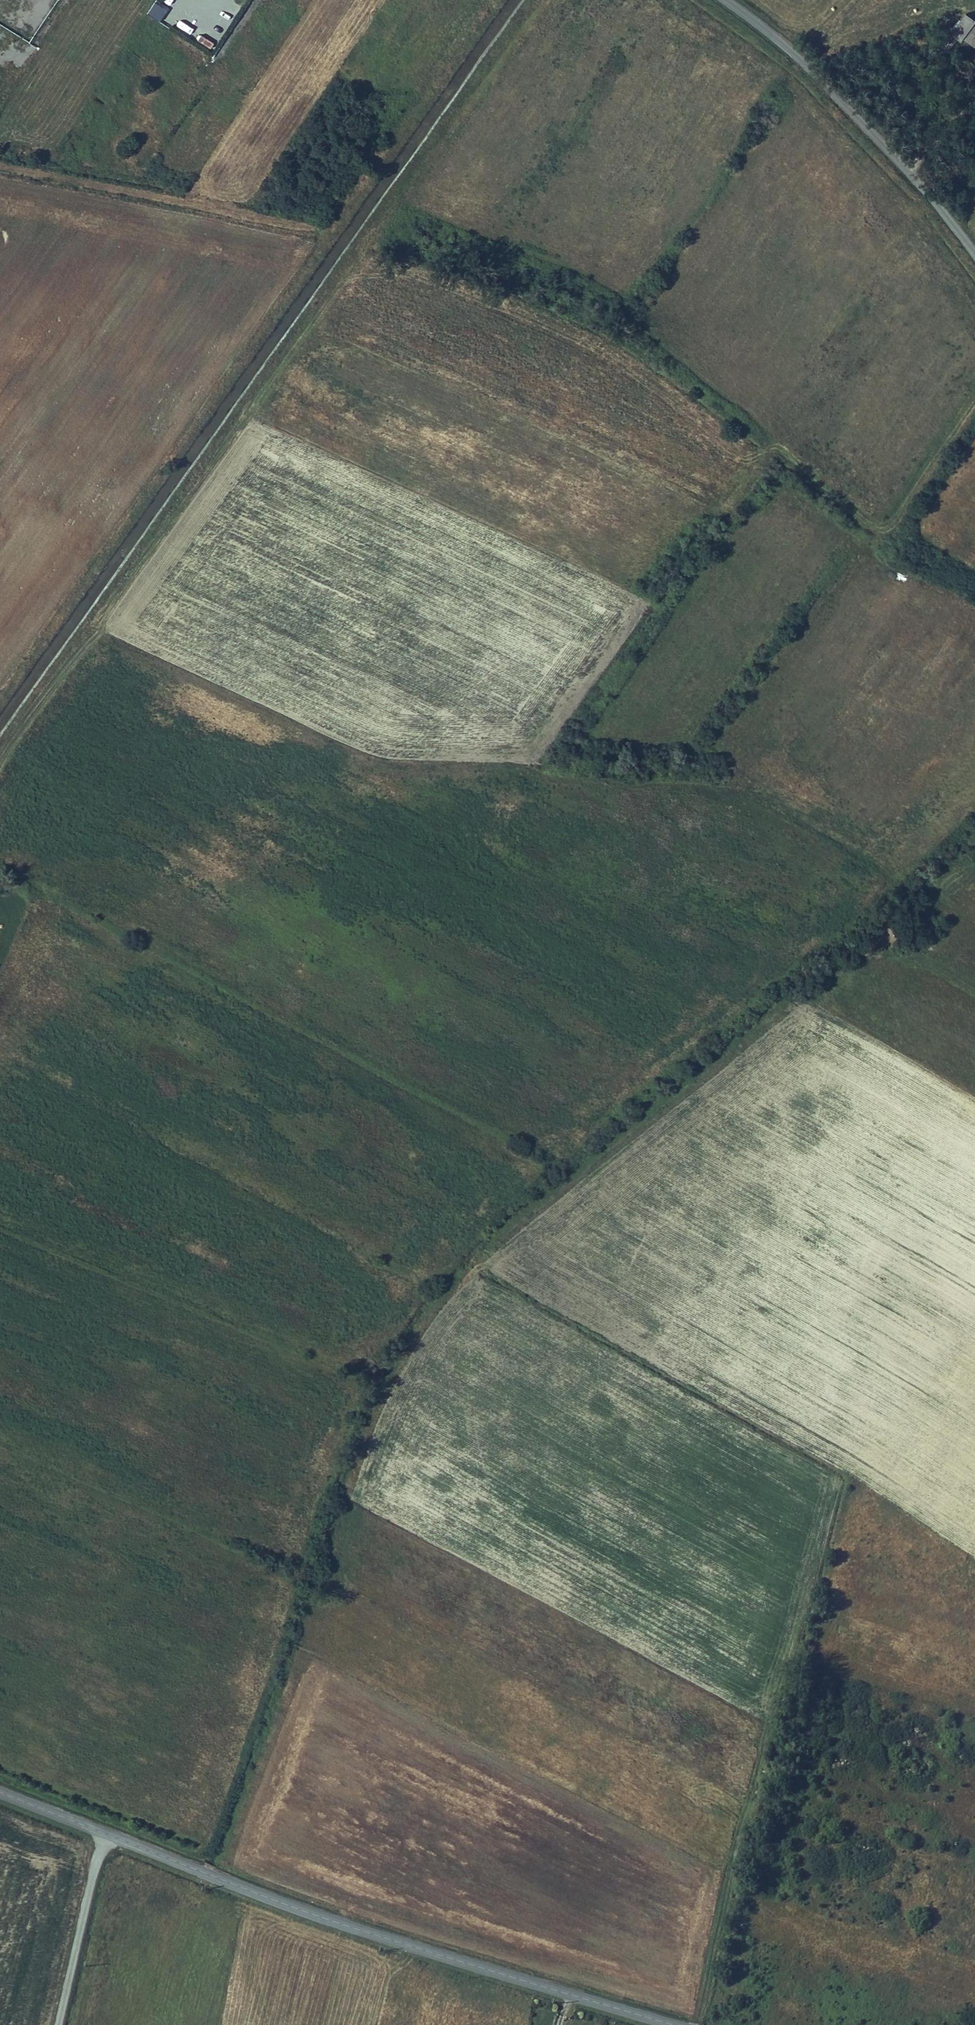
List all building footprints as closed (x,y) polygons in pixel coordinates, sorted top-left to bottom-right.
[(158,11),(150,6),(146,14),(153,19),(158,11)] [(965,14),(951,32),(961,39),(963,37),(974,46),(974,21),(965,14)]
